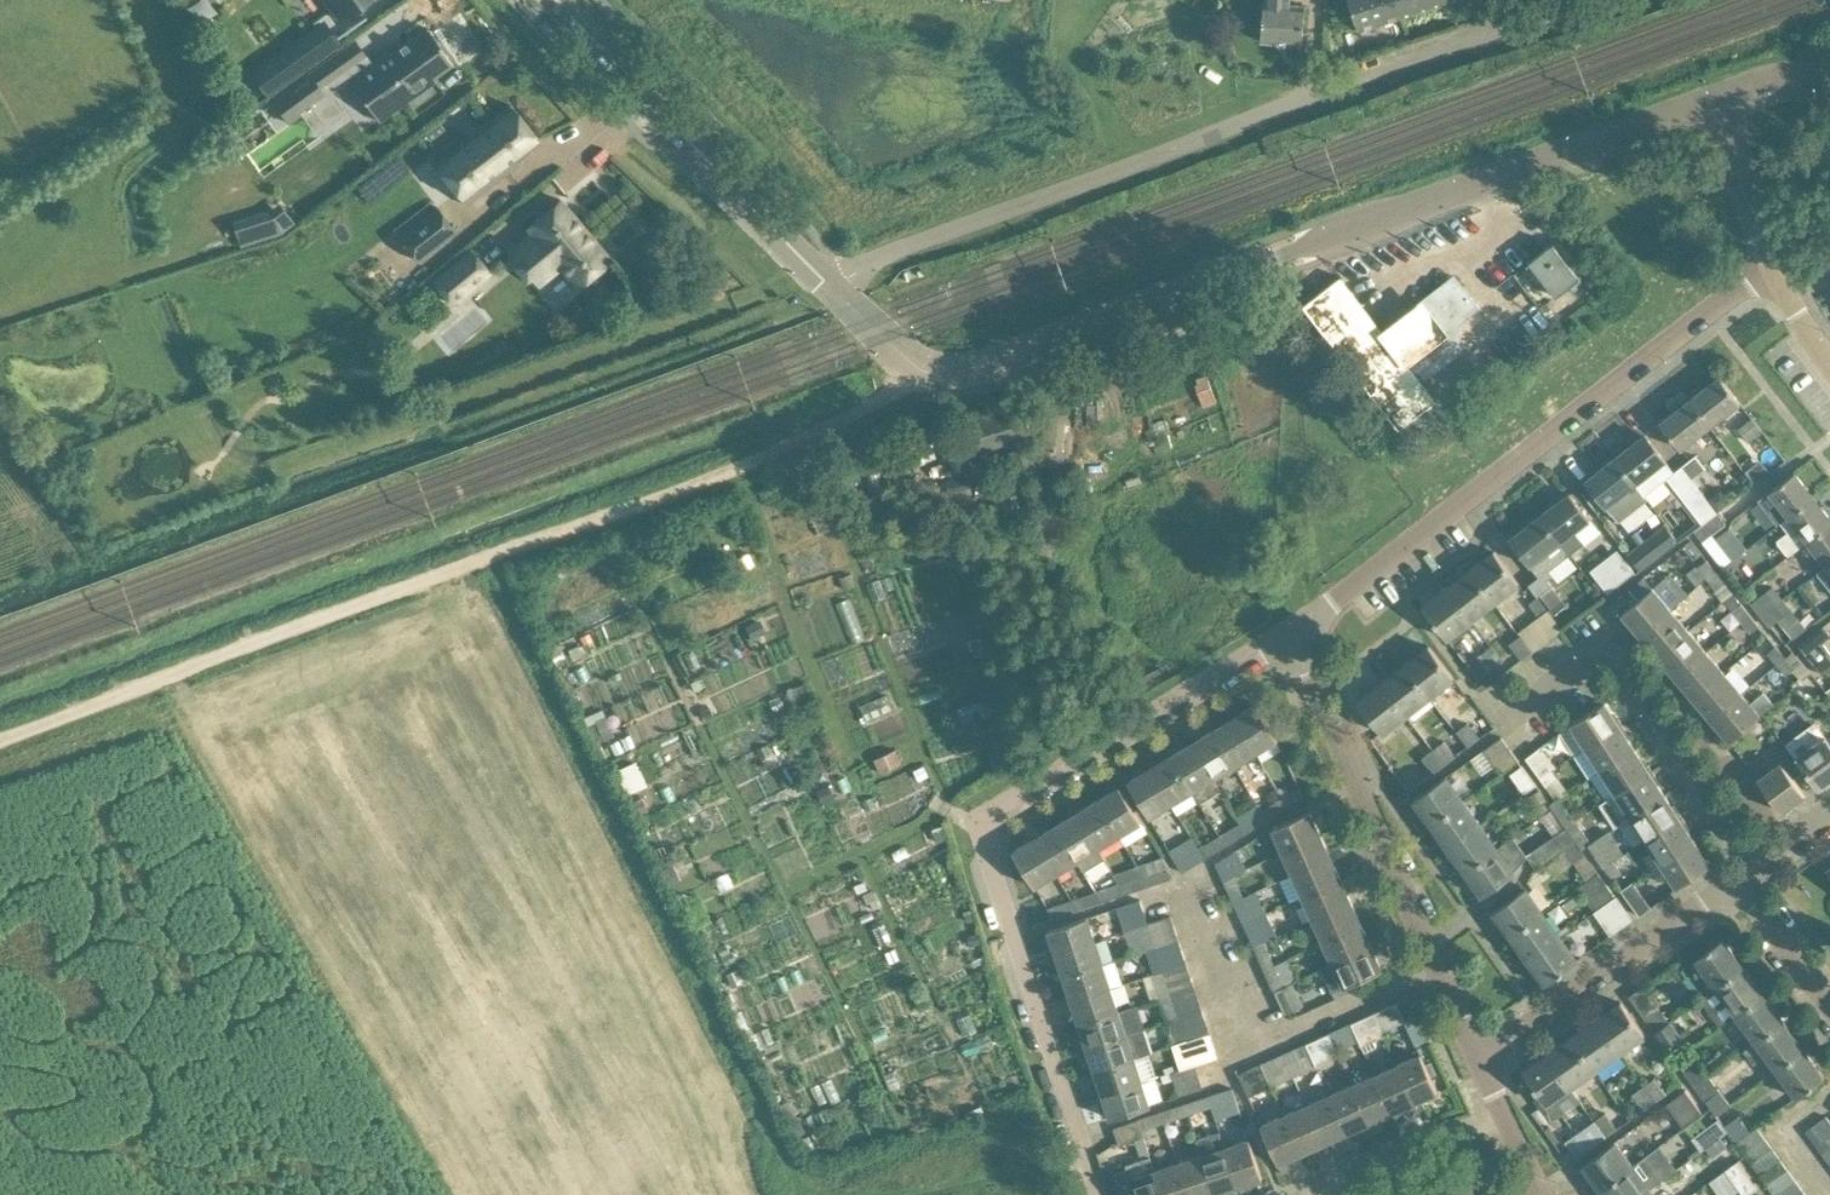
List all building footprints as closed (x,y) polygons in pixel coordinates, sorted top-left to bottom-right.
[(338,13),(337,13),(339,15),(360,0),(329,0),(338,13)] [(1263,16),(1262,40),(1302,43),(1305,3),(1292,2),(1292,0),(1264,0),(1263,16)] [(1352,6),(1359,29),(1402,15),(1397,0),(1350,0),(1352,6)] [(1402,15),(1451,0),(1397,0),(1402,15)] [(266,89),(335,40),(324,24),(255,73),(266,89)] [(392,46),(348,77),(379,120),(435,81),(432,77),(453,62),(427,26),(394,50),(392,46)] [(307,72),(270,98),(287,122),(311,105),(324,123),(344,109),(326,84),(345,71),(334,55),(308,73),(307,72)] [(539,141),(511,104),(434,163),(466,203),(519,162),(516,158),(539,141)] [(509,250),(524,268),(546,250),(560,266),(577,286),(610,258),(560,199),(527,227),(531,231),(509,250)] [(456,230),(437,206),(399,236),(417,260),(456,230)] [(269,210),(231,222),(239,246),(280,233),(269,210)] [(1529,261),(1556,295),(1580,277),(1553,242),(1529,261)] [(450,304),(487,273),(468,250),(431,281),(450,304)] [(1341,276),(1303,305),(1399,429),(1420,413),(1422,416),(1430,409),(1428,406),(1436,400),(1422,381),(1463,350),(1459,324),(1481,307),(1464,286),(1460,289),(1454,282),(1436,296),(1433,291),(1382,329),(1341,276)] [(1115,367),(1123,364),(1119,352),(1110,355),(1115,367)] [(1720,375),(1690,399),(1710,425),(1740,402),(1720,375)] [(1204,406),(1216,402),(1208,381),(1195,386),(1200,401),(1202,400),(1204,406)] [(1041,464),(1057,467),(1059,451),(1063,452),(1068,400),(1048,398),(1043,450),(1041,464)] [(1710,425),(1690,399),(1660,422),(1680,448),(1710,425)] [(972,419),(979,442),(988,466),(1011,459),(1015,472),(1037,465),(1029,439),(1033,438),(1030,426),(1023,403),(972,419)] [(1752,417),(1738,428),(1747,441),(1762,429),(1752,417)] [(1645,434),(1615,457),(1644,496),(1675,472),(1645,434)] [(1695,454),(1681,465),(1691,477),(1704,466),(1695,454)] [(1644,496),(1615,457),(1585,480),(1612,514),(1618,521),(1647,499),(1644,496)] [(1814,496),(1795,472),(1759,499),(1778,524),(1782,522),(1814,496)] [(1697,486),(1678,500),(1680,502),(1699,526),(1717,512),(1704,494),(1697,486)] [(1570,492),(1539,515),(1569,554),(1585,542),(1575,530),(1590,518),(1570,492)] [(1782,522),(1789,530),(1778,540),(1790,554),(1809,540),(1829,523),(1829,517),(1814,496),(1782,522)] [(1699,526),(1693,530),(1723,568),(1727,565),(1707,538),(1726,524),(1717,512),(1699,526)] [(1553,575),(1549,570),(1569,554),(1539,515),(1510,538),(1530,565),(1538,575),(1528,583),(1539,596),(1541,594),(1552,607),(1562,599),(1547,579),(1553,575)] [(1727,527),(1714,537),(1732,561),(1745,550),(1744,549),(1758,540),(1750,529),(1744,533),(1733,518),(1727,527)] [(1809,540),(1827,563),(1819,570),(1820,571),(1829,563),(1829,523),(1809,540)] [(1666,525),(1629,554),(1641,569),(1678,540),(1666,525)] [(1617,549),(1590,570),(1608,592),(1635,572),(1617,549)] [(1494,551),(1470,569),(1495,601),(1519,583),(1494,551)] [(1698,567),(1708,579),(1717,572),(1707,559),(1698,567)] [(1820,571),(1829,585),(1829,563),(1820,571)] [(1470,569),(1447,587),(1471,619),(1495,601),(1470,569)] [(1717,572),(1708,579),(1726,602),(1735,595),(1734,593),(1717,572)] [(1653,587),(1644,576),(1628,588),(1638,599),(1640,597),(1653,587)] [(1750,603),(1761,617),(1783,599),(1773,585),(1750,603)] [(1447,587),(1423,606),(1447,638),(1471,619),(1447,587)] [(1638,599),(1622,613),(1636,629),(1633,631),(1638,636),(1671,608),(1653,587),(1640,597),(1638,599)] [(1735,595),(1726,602),(1731,611),(1742,623),(1751,616),(1741,603),(1735,595)] [(1792,609),(1783,599),(1761,617),(1768,626),(1779,619),(1793,637),(1805,627),(1792,609)] [(1671,608),(1638,636),(1642,641),(1644,640),(1658,655),(1689,629),(1671,608)] [(1759,625),(1751,616),(1742,623),(1750,632),(1759,625)] [(762,634),(756,621),(744,627),(750,640),(762,634)] [(1828,631),(1823,624),(1798,644),(1822,674),(1829,667),(1829,651),(1823,642),(1828,631)] [(1542,642),(1530,627),(1526,629),(1520,635),(1531,650),(1542,642)] [(1689,629),(1658,655),(1671,672),(1669,673),(1674,679),(1707,651),(1689,629)] [(993,650),(989,635),(972,639),(976,654),(993,650)] [(1520,635),(1509,643),(1521,658),(1531,650),(1520,635)] [(1776,644),(1766,652),(1776,664),(1785,656),(1776,644)] [(1429,645),(1405,664),(1430,695),(1454,677),(1429,645)] [(1792,650),(1785,656),(1776,664),(1785,674),(1802,661),(1792,650)] [(1707,651),(1674,679),(1678,684),(1680,682),(1694,698),(1724,672),(1707,651)] [(1478,655),(1467,663),(1466,664),(1478,680),(1490,671),(1478,655)] [(1405,664),(1381,682),(1406,714),(1430,695),(1405,664)] [(1724,672),(1694,698),(1707,714),(1705,716),(1709,721),(1742,693),(1724,672)] [(1358,701),(1381,731),(1382,732),(1406,714),(1381,682),(1358,701)] [(1716,724),(1729,740),(1773,703),(1764,692),(1751,703),(1742,693),(1709,721),(1713,726),(1716,724)] [(1604,701),(1571,723),(1586,747),(1622,723),(1618,718),(1616,719),(1604,701)] [(981,736),(970,703),(957,708),(968,740),(981,736)] [(1256,703),(1235,716),(1256,751),(1278,738),(1256,703)] [(712,716),(708,707),(700,711),(705,720),(712,716)] [(600,708),(581,717),(584,724),(594,719),(603,715),(600,708)] [(594,719),(604,739),(612,735),(603,715),(594,719)] [(1235,716),(1213,729),(1235,765),(1256,751),(1235,716)] [(1468,722),(1457,731),(1468,746),(1479,736),(1468,722)] [(1622,723),(1586,747),(1601,770),(1635,748),(1623,730),(1626,729),(1622,723)] [(1803,733),(1811,745),(1796,756),(1818,788),(1829,779),(1829,742),(1825,735),(1824,736),(1815,724),(1803,733)] [(1213,729),(1192,742),(1214,777),(1235,765),(1213,729)] [(1501,736),(1483,749),(1494,765),(1501,773),(1519,760),(1518,759),(1501,736)] [(1444,740),(1423,755),(1434,771),(1455,756),(1444,740)] [(1192,742),(1171,755),(1200,802),(1221,789),(1213,777),(1214,777),(1192,742)] [(758,749),(763,758),(771,754),(766,745),(758,749)] [(1541,746),(1526,757),(1540,777),(1552,769),(1556,766),(1541,746)] [(1600,803),(1652,770),(1648,764),(1646,766),(1635,748),(1601,770),(1616,793),(1600,803)] [(1171,755),(1150,767),(1171,803),(1172,802),(1178,813),(1198,801),(1199,802),(1200,802),(1171,755)] [(1789,756),(1757,778),(1781,811),(1798,798),(1800,801),(1806,796),(1789,773),(1797,767),(1789,756)] [(1536,784),(1522,764),(1509,773),(1524,793),(1536,784)] [(1150,767),(1128,780),(1150,816),(1171,803),(1150,767)] [(1552,769),(1540,777),(1547,786),(1558,777),(1552,769)] [(1652,770),(1600,803),(1615,827),(1623,822),(1631,816),(1665,794),(1653,777),(1656,775),(1652,770)] [(1446,776),(1414,799),(1431,823),(1463,800),(1446,776)] [(1286,784),(1277,789),(1288,806),(1304,796),(1299,788),(1291,793),(1286,784)] [(824,803),(835,798),(829,786),(818,792),(824,803)] [(1119,786),(1098,799),(1120,834),(1126,844),(1147,831),(1119,786)] [(1270,803),(1261,809),(1267,819),(1288,806),(1277,789),(1276,787),(1265,794),(1270,803)] [(1539,788),(1529,795),(1542,814),(1552,807),(1550,803),(1539,788)] [(1665,794),(1631,816),(1646,839),(1682,816),(1678,810),(1676,812),(1665,794)] [(640,796),(629,801),(635,813),(646,808),(640,796)] [(1559,797),(1550,803),(1552,807),(1566,827),(1575,819),(1559,797)] [(1098,799),(1077,812),(1098,847),(1120,834),(1098,799)] [(1463,800),(1431,823),(1448,847),(1481,824),(1463,800)] [(1236,817),(1240,823),(1246,832),(1267,819),(1261,809),(1258,804),(1236,817)] [(1310,810),(1272,827),(1283,850),(1320,833),(1310,810)] [(1077,812),(1055,825),(1077,860),(1078,860),(1085,871),(1105,858),(1098,847),(1077,812)] [(1682,816),(1646,839),(1653,850),(1661,863),(1695,841),(1683,823),(1686,822),(1682,816)] [(1566,827),(1576,841),(1582,849),(1591,842),(1583,831),(1575,819),(1566,827)] [(1240,823),(1219,835),(1225,845),(1246,832),(1240,823)] [(1481,824),(1448,847),(1465,871),(1498,848),(1481,824)] [(938,841),(948,838),(945,825),(934,828),(938,841)] [(1055,825),(1034,837),(1056,873),(1077,860),(1055,825)] [(1535,868),(1564,849),(1576,841),(1566,827),(1525,854),(1527,857),(1535,868)] [(1320,833),(1283,850),(1293,873),(1331,856),(1320,833)] [(1219,835),(1199,847),(1205,857),(1225,845),(1219,835)] [(1034,837),(1013,850),(1034,886),(1056,873),(1034,837)] [(1193,837),(1169,850),(1182,871),(1205,857),(1199,847),(1193,837)] [(1498,848),(1465,871),(1482,895),(1502,881),(1515,872),(1527,857),(1525,854),(1514,837),(1498,848)] [(1576,841),(1564,849),(1574,861),(1587,880),(1599,872),(1582,849),(1576,841)] [(1695,841),(1661,863),(1669,875),(1676,886),(1712,863),(1709,857),(1706,858),(1695,841)] [(1605,849),(1596,855),(1605,867),(1613,860),(1605,849)] [(1238,852),(1216,862),(1224,879),(1233,874),(1246,868),(1238,852)] [(1331,856),(1293,873),(1303,895),(1341,878),(1331,856)] [(1163,857),(1138,866),(1145,886),(1172,877),(1169,867),(1163,857)] [(1613,860),(1605,867),(1613,878),(1622,872),(1613,860)] [(1138,866),(1113,875),(1119,884),(1122,894),(1145,886),(1138,866)] [(1599,872),(1587,880),(1580,885),(1597,909),(1594,911),(1595,912),(1617,897),(1616,895),(1616,896),(1599,872)] [(1233,874),(1224,879),(1234,900),(1243,896),(1233,874)] [(1341,878),(1303,895),(1314,918),(1351,901),(1341,878)] [(1633,881),(1621,889),(1639,914),(1651,906),(1633,881)] [(1119,884),(1095,892),(1099,902),(1122,894),(1119,884)] [(1493,910),(1511,935),(1543,912),(1526,887),(1493,910)] [(1256,890),(1243,896),(1234,900),(1244,922),(1266,912),(1256,890)] [(1095,892),(1067,902),(1070,911),(1099,902),(1095,892)] [(1617,897),(1595,912),(1610,935),(1633,919),(1617,897)] [(1140,899),(1117,906),(1125,930),(1148,923),(1140,899)] [(1351,901),(1314,918),(1324,941),(1362,924),(1351,901)] [(1067,902),(1048,909),(1051,918),(1070,911),(1067,902)] [(1266,912),(1244,922),(1255,946),(1264,942),(1277,935),(1266,912)] [(1543,912),(1511,935),(1528,960),(1561,936),(1543,912)] [(1148,923),(1125,930),(1133,953),(1145,949),(1178,938),(1171,915),(1148,923)] [(1088,916),(1048,929),(1056,952),(1096,939),(1088,916)] [(1372,946),(1362,924),(1324,941),(1334,963),(1335,964),(1372,946)] [(977,933),(968,936),(971,946),(980,943),(977,933)] [(1561,936),(1528,960),(1545,983),(1577,960),(1561,936)] [(1178,938),(1145,949),(1153,972),(1186,962),(1178,938)] [(1723,938),(1695,958),(1715,986),(1699,997),(1700,998),(1744,966),(1723,938)] [(1096,939),(1056,952),(1064,976),(1104,963),(1096,939)] [(1264,942),(1255,946),(1265,968),(1274,964),(1264,942)] [(1334,991),(1337,998),(1359,988),(1356,981),(1382,969),(1372,946),(1335,964),(1322,969),(1332,991),(1334,991)] [(1274,964),(1265,968),(1275,990),(1283,986),(1292,982),(1299,979),(1289,957),(1274,964)] [(1115,960),(1104,964),(1104,963),(1064,976),(1072,1000),(1111,987),(1111,986),(1122,982),(1115,960)] [(1153,972),(1143,976),(1151,999),(1161,996),(1194,985),(1186,962),(1153,972)] [(1744,966),(1700,998),(1719,1025),(1736,1014),(1764,994),(1744,966)] [(1292,982),(1283,986),(1294,1009),(1303,1005),(1292,982)] [(1194,985),(1161,996),(1169,1020),(1202,1010),(1194,985)] [(1275,990),(1285,1013),(1294,1009),(1283,986),(1275,990)] [(1629,995),(1643,1015),(1656,1032),(1669,1022),(1657,1005),(1643,986),(1629,995)] [(1111,987),(1072,1000),(1080,1023),(1119,1010),(1111,987)] [(1764,994),(1736,1014),(1755,1040),(1743,1049),(1745,1050),(1784,1021),(1764,994)] [(1621,1001),(1596,1018),(1619,1051),(1644,1034),(1621,1001)] [(1397,1002),(1374,1012),(1383,1030),(1405,1020),(1397,1002)] [(1136,1005),(1119,1010),(1080,1023),(1084,1037),(1077,1039),(1080,1049),(1144,1029),(1136,1005)] [(1202,1010),(1169,1020),(1166,1022),(1173,1045),(1209,1033),(1202,1010)] [(1385,1035),(1383,1030),(1374,1012),(1352,1022),(1359,1040),(1364,1051),(1377,1046),(1374,1040),(1385,1035)] [(1596,1018),(1572,1036),(1595,1068),(1619,1051),(1596,1018)] [(1784,1021),(1745,1050),(1754,1063),(1766,1055),(1776,1069),(1804,1049),(1784,1021)] [(1352,1022),(1328,1033),(1337,1055),(1339,1055),(1336,1050),(1359,1040),(1352,1022)] [(1669,1022),(1656,1032),(1667,1046),(1680,1037),(1669,1022)] [(1144,1029),(1080,1049),(1083,1059),(1090,1056),(1095,1070),(1135,1057),(1152,1052),(1144,1029)] [(1209,1033),(1173,1045),(1181,1068),(1195,1063),(1217,1056),(1209,1033)] [(1328,1033),(1305,1043),(1315,1066),(1337,1055),(1328,1033)] [(1572,1036),(1547,1053),(1570,1086),(1595,1068),(1572,1036)] [(1305,1043),(1283,1053),(1293,1076),(1315,1066),(1305,1043)] [(1804,1049),(1776,1069),(1796,1096),(1824,1076),(1804,1049)] [(1283,1053),(1261,1063),(1271,1085),(1293,1076),(1283,1053)] [(1420,1053),(1396,1064),(1416,1110),(1425,1107),(1421,1098),(1438,1091),(1420,1053)] [(1547,1053),(1523,1070),(1535,1087),(1530,1090),(1541,1106),(1570,1086),(1547,1053)] [(1135,1057),(1095,1070),(1103,1094),(1142,1081),(1135,1057)] [(1698,1061),(1685,1071),(1696,1086),(1710,1076),(1698,1061)] [(1181,1068),(1172,1071),(1180,1095),(1203,1087),(1195,1063),(1181,1068)] [(1238,1073),(1248,1095),(1271,1085),(1261,1063),(1238,1073)] [(1396,1064),(1374,1074),(1391,1112),(1407,1105),(1411,1113),(1416,1110),(1396,1064)] [(1374,1074),(1350,1085),(1371,1131),(1380,1127),(1376,1118),(1391,1112),(1374,1074)] [(1710,1076),(1696,1086),(1716,1113),(1730,1103),(1710,1076)] [(1654,1077),(1644,1085),(1656,1101),(1666,1093),(1654,1077)] [(1142,1081),(1103,1094),(1111,1118),(1150,1105),(1142,1081)] [(1350,1085),(1328,1095),(1345,1132),(1362,1125),(1365,1133),(1371,1131),(1350,1085)] [(1656,1101),(1644,1085),(1632,1093),(1643,1110),(1656,1101)] [(1233,1087),(1208,1095),(1211,1105),(1216,1118),(1240,1110),(1233,1087)] [(1686,1089),(1674,1098),(1691,1121),(1703,1112),(1686,1089)] [(1208,1095),(1184,1103),(1187,1113),(1211,1105),(1208,1095)] [(1328,1095),(1306,1104),(1326,1151),(1335,1147),(1331,1139),(1345,1132),(1328,1095)] [(1161,1111),(1164,1120),(1187,1113),(1184,1103),(1161,1111)] [(1306,1104),(1283,1114),(1300,1152),(1317,1145),(1320,1153),(1326,1151),(1306,1104)] [(1138,1119),(1144,1136),(1159,1132),(1156,1123),(1164,1120),(1161,1111),(1138,1119)] [(1606,1112),(1594,1120),(1604,1135),(1616,1127),(1606,1112)] [(1283,1114),(1261,1124),(1282,1170),(1290,1167),(1286,1159),(1300,1152),(1283,1114)] [(1724,1126),(1723,1127),(1726,1132),(1734,1142),(1736,1141),(1750,1130),(1738,1115),(1724,1126)] [(1814,1141),(1829,1129),(1829,1120),(1826,1115),(1806,1131),(1814,1141)] [(1724,1133),(1726,1132),(1723,1127),(1724,1126),(1717,1118),(1710,1123),(1692,1136),(1702,1149),(1705,1147),(1706,1147),(1720,1136),(1724,1133)] [(1114,1127),(1119,1144),(1135,1139),(1141,1158),(1126,1163),(1127,1168),(1114,1172),(1122,1194),(1132,1192),(1133,1192),(1135,1192),(1136,1194),(1163,1194),(1154,1170),(1155,1170),(1144,1136),(1138,1119),(1114,1127)] [(1594,1143),(1604,1135),(1594,1120),(1584,1127),(1585,1130),(1567,1142),(1576,1155),(1594,1143)] [(1750,1130),(1736,1141),(1744,1153),(1765,1137),(1756,1126),(1750,1130)] [(1814,1141),(1821,1152),(1829,1146),(1829,1129),(1814,1141)] [(1197,1140),(1202,1154),(1214,1193),(1238,1185),(1225,1146),(1220,1132),(1197,1140)] [(1720,1136),(1706,1147),(1712,1156),(1727,1145),(1720,1136)] [(1765,1137),(1744,1153),(1752,1163),(1772,1148),(1765,1137)] [(1249,1138),(1225,1146),(1238,1185),(1262,1177),(1249,1138)] [(1615,1140),(1583,1164),(1601,1189),(1623,1172),(1633,1165),(1615,1140)] [(1821,1152),(1829,1162),(1829,1146),(1821,1152)] [(1772,1148),(1752,1163),(1760,1174),(1780,1159),(1772,1148)] [(1178,1162),(1189,1194),(1209,1194),(1214,1193),(1202,1154),(1178,1162)] [(1601,1189),(1605,1194),(1641,1194),(1650,1188),(1663,1179),(1645,1156),(1633,1165),(1601,1189)] [(1744,1194),(1747,1194),(1758,1187),(1737,1159),(1724,1168),(1731,1178),(1744,1194)] [(1780,1159),(1760,1174),(1767,1184),(1788,1169),(1780,1159)] [(1155,1170),(1154,1170),(1163,1194),(1189,1194),(1178,1162),(1155,1170)] [(1788,1169),(1767,1184),(1775,1194),(1796,1180),(1788,1169)] [(1775,1194),(1797,1194),(1803,1190),(1796,1180),(1775,1194)] [(1469,1181),(1437,1194),(1476,1194),(1469,1181)]
